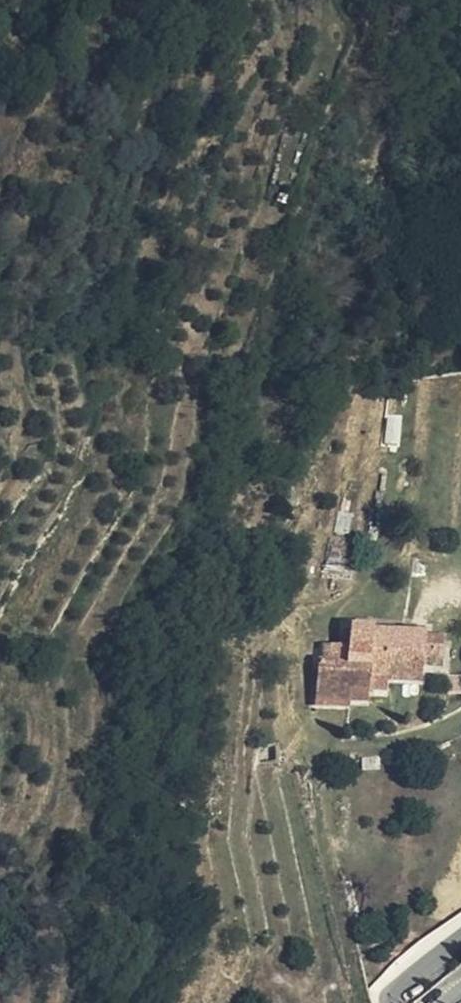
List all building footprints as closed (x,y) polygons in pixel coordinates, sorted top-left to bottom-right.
[(401,417),(388,415),(385,444),(399,446),(401,417)] [(422,634),(406,632),(372,630),(372,627),(350,626),(348,645),(336,644),(336,660),(325,659),(319,658),(316,695),(350,698),(352,687),(368,688),(369,679),(386,680),(386,675),(406,677),(407,663),(421,663),(422,634)] [(336,660),(336,644),(326,643),(325,659),(336,660)] [(419,683),(421,663),(407,663),(406,677),(386,675),(386,680),(401,681),(419,683)] [(385,689),(386,680),(369,679),(368,688),(385,689)] [(367,700),(368,688),(352,687),(350,698),(367,700)]
